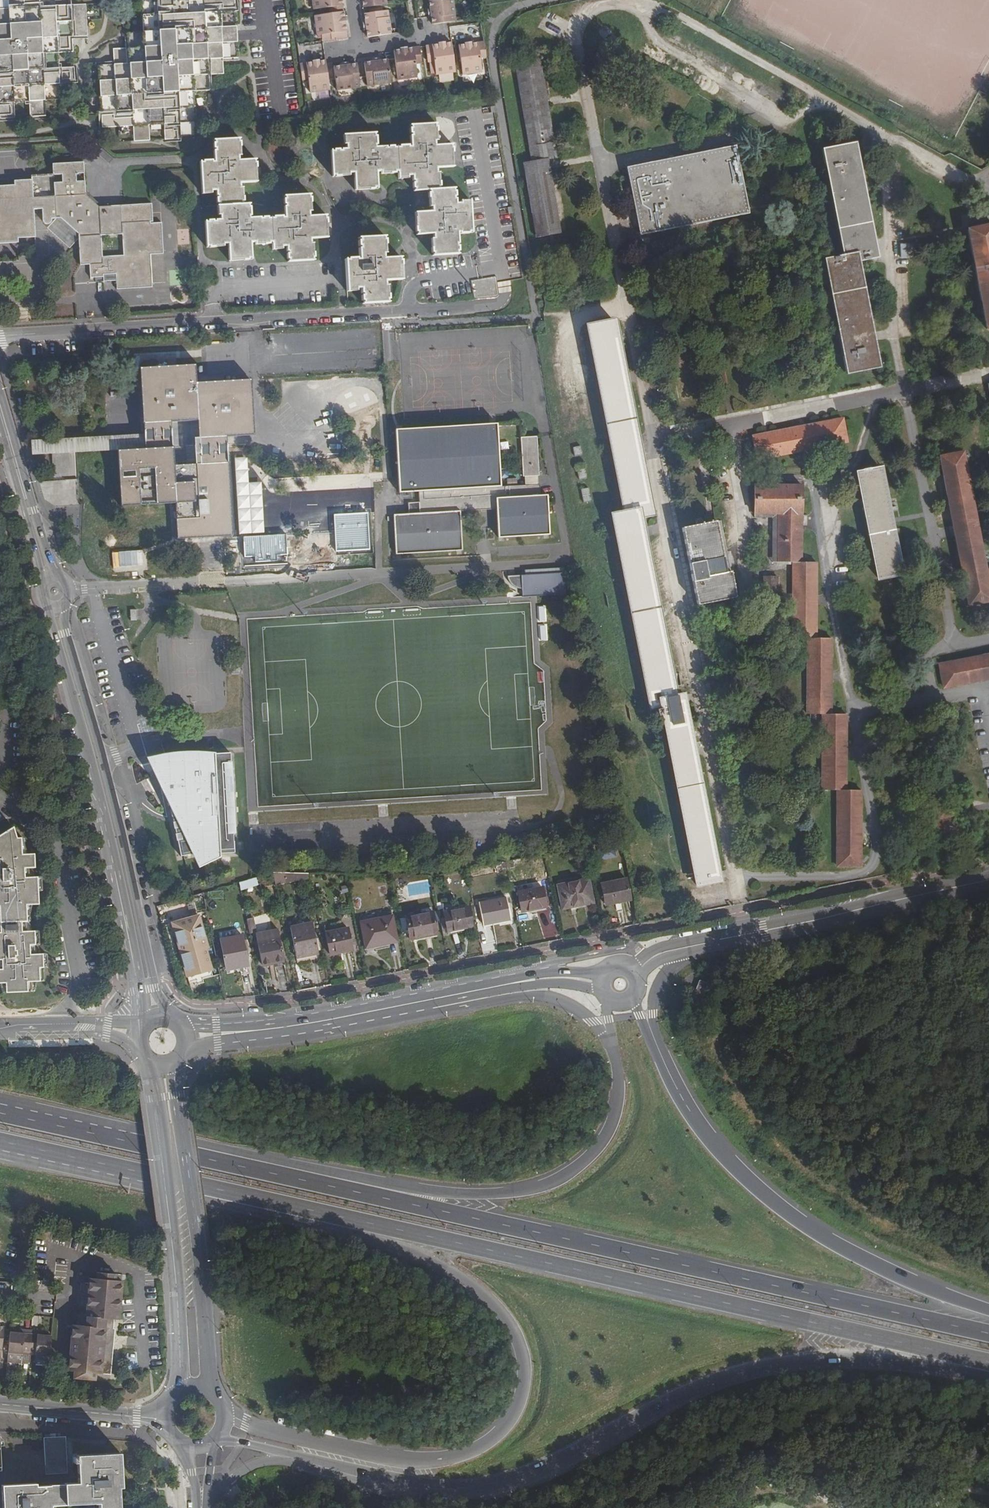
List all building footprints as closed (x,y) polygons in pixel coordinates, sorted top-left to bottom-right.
[(15,118),(14,103),(29,102),(30,117),(46,117),(45,101),(60,100),(59,85),(75,84),(73,68),(58,69),(57,54),(73,53),(72,38),(87,37),(85,6),(70,6),(70,0),(0,0),(0,119),(15,118)] [(157,1),(142,2),(143,33),(128,34),(129,49),(114,50),(114,66),(99,67),(102,128),(133,127),(134,142),(149,141),(149,126),(164,125),(165,141),(180,140),(179,124),(195,123),(193,92),(208,92),(208,76),(223,75),(222,59),(237,58),(234,0),(157,0),(157,1)] [(343,12),(342,0),(312,0),(313,9),(330,7),(331,14),(343,12)] [(363,8),(386,5),(386,0),(362,0),(363,8)] [(456,21),(453,0),(436,0),(428,1),(431,17),(432,25),(456,21)] [(371,13),(364,14),(367,38),(390,34),(387,11),(381,11),(371,13)] [(330,34),(331,40),(347,38),(343,12),(331,14),(314,16),(317,35),(330,34)] [(487,54),(485,42),(458,46),(462,75),(482,72),(480,59),(488,58),(487,54)] [(455,72),(451,43),(425,46),(427,62),(434,61),(436,74),(455,72)] [(422,64),(419,47),(394,51),(395,58),(398,80),(418,77),(416,64),(422,64)] [(367,86),(391,83),(387,59),(363,63),(364,71),(367,86)] [(546,98),(539,59),(515,62),(532,161),(523,163),(536,237),(560,233),(548,159),(557,157),(548,106),(546,98)] [(300,64),(302,80),(308,79),(310,93),(329,90),(328,79),(326,68),(325,61),(300,64)] [(336,90),(360,87),(358,72),(357,64),(333,67),(335,78),(336,90)] [(399,149),(396,149),(397,172),(398,180),(407,179),(407,176),(412,176),(412,182),(414,182),(414,184),(412,184),(412,189),(414,189),(415,192),(429,191),(438,190),(437,188),(439,188),(438,174),(435,174),(435,169),(452,168),(451,149),(450,149),(450,146),(434,147),(434,142),(437,142),(436,128),(434,128),(434,126),(411,127),(411,130),(409,130),(409,135),(411,135),(411,137),(410,137),(410,149),(407,149),(407,147),(399,147),(399,149)] [(397,172),(396,149),(393,150),(393,148),(388,148),(388,150),(385,150),(385,148),(374,149),(374,146),(375,146),(375,138),(373,138),(373,135),(343,137),(343,145),(346,145),(346,150),(341,151),(341,152),(338,153),(338,151),(333,151),(333,153),(331,153),(332,176),(335,176),(335,178),(348,177),(348,174),(354,174),(354,191),(374,190),(373,188),(376,188),(375,173),(380,172),(380,175),(394,174),(394,172),(397,172)] [(218,207),(241,206),(241,202),(242,202),(242,189),(239,189),(239,184),(256,183),(255,164),(253,164),(253,161),(237,162),(237,157),(240,157),(239,143),(237,143),(237,141),(214,142),(214,144),(213,145),(213,149),(214,149),(214,153),(213,153),(214,164),(211,164),(211,162),(203,162),(203,164),(200,164),(201,195),(210,194),(210,191),(216,191),(216,197),(217,197),(218,199),(216,200),(216,204),(218,204),(218,207)] [(878,257),(856,142),(821,149),(842,255),(823,259),(846,375),(880,368),(859,261),(878,257)] [(697,224),(748,214),(734,145),(625,167),(639,236),(697,224)] [(54,197),(85,196),(84,182),(75,183),(75,175),(84,174),(83,164),(52,165),(52,175),(52,176),(62,175),(62,183),(53,184),(54,197)] [(32,198),(54,197),(53,184),(52,176),(52,175),(31,177),(31,181),(32,198)] [(52,176),(53,184),(62,183),(62,175),(52,176)] [(54,197),(32,198),(31,181),(14,182),(14,186),(0,187),(0,245),(17,244),(17,239),(34,238),(33,210),(42,210),(42,223),(43,224),(44,224),(45,225),(47,225),(48,225),(49,225),(50,224),(51,222),(51,221),(51,220),(55,219),(54,197)] [(452,190),(438,190),(429,191),(429,193),(428,193),(429,208),(431,208),(432,213),(414,213),(415,233),(417,233),(417,235),(433,234),(433,240),(430,240),(431,253),(433,253),(433,256),(456,255),(456,252),(457,252),(457,247),(456,247),(456,244),(457,245),(456,233),(459,233),(459,235),(468,234),(468,232),(471,232),(469,202),(460,202),(460,205),(455,205),(455,200),(453,200),(452,197),(454,197),(454,192),(452,192),(452,190)] [(100,236),(99,208),(85,197),(85,196),(54,197),(55,219),(60,219),(78,234),(78,238),(100,236)] [(273,219),(269,220),(271,243),(272,251),(281,250),(281,247),(286,247),(286,252),(288,252),(288,255),(286,255),(287,260),(288,260),(289,262),(312,261),(311,258),(313,258),(312,244),(309,244),(309,240),(326,238),(325,220),(324,220),(323,217),(308,218),(308,213),(310,213),(309,199),(308,199),(307,196),(284,197),(284,200),(283,200),(283,205),(285,205),(285,208),(284,208),(284,219),(281,219),(281,217),(273,218),(273,219)] [(151,205),(99,208),(100,236),(122,235),(121,225),(150,223),(152,223),(151,205)] [(247,206),(241,206),(218,207),(216,207),(217,216),(220,217),(220,221),(215,221),(215,223),(212,223),(212,222),(207,222),(207,224),(205,224),(206,247),(209,246),(209,249),(222,248),(222,244),(228,244),(228,262),(247,261),(247,259),(250,259),(249,243),(255,243),(255,246),(268,245),(268,243),(271,243),(269,220),(267,220),(267,218),(262,219),(262,220),(260,221),(259,219),(248,219),(248,217),(250,217),(249,208),(248,208),(247,206)] [(78,240),(78,238),(78,234),(60,219),(55,219),(56,230),(69,241),(78,240)] [(150,224),(150,223),(121,225),(122,235),(123,257),(102,258),(102,265),(89,265),(90,279),(103,278),(102,276),(115,275),(116,290),(152,288),(151,285),(150,256),(163,255),(161,224),(150,224)] [(967,229),(987,329),(988,328),(988,225),(967,229)] [(122,235),(100,236),(102,258),(123,257),(122,235)] [(102,258),(100,236),(78,238),(78,240),(79,266),(89,265),(102,265),(102,258)] [(363,302),(363,304),(386,303),(385,300),(388,300),(387,287),(384,287),(384,282),(401,281),(400,262),(398,262),(398,259),(382,259),(382,255),(385,255),(384,241),(382,241),(382,238),(359,239),(359,242),(358,242),(358,247),(360,247),(360,249),(358,250),(359,261),(356,261),(356,259),(347,260),(347,262),(344,262),(346,293),(355,292),(355,289),(360,289),(361,294),(362,294),(362,297),(361,297),(361,302),(363,302)] [(900,243),(900,257),(912,257),(912,243),(900,243)] [(164,255),(163,255),(150,256),(151,285),(166,284),(164,255)] [(330,290),(317,291),(317,302),(331,301),(330,290)] [(638,509),(640,517),(653,514),(626,383),(625,374),(614,319),(587,325),(625,511),(638,509)] [(196,384),(195,365),(141,369),(144,435),(145,450),(119,452),(122,505),(176,503),(178,538),(232,535),(226,436),(254,435),(251,381),(196,384)] [(843,419),(753,436),(758,459),(847,442),(843,419)] [(497,423),(394,429),(399,492),(418,491),(419,502),(408,502),(408,513),(394,514),(396,554),(462,549),(460,510),(485,508),(496,508),(498,537),(549,533),(547,494),(541,495),(540,484),(501,486),(497,423)] [(144,435),(46,442),(47,457),(119,452),(145,450),(144,435)] [(539,475),(537,436),(521,437),(523,476),(539,475)] [(582,454),(581,446),(573,447),(574,456),(582,454)] [(939,457),(968,604),(988,601),(988,569),(986,570),(963,452),(939,457)] [(263,533),(262,482),(248,482),(247,457),(235,458),(237,534),(263,533)] [(584,464),(576,466),(579,479),(586,478),(584,464)] [(879,578),(902,574),(881,469),(874,470),(873,467),(864,469),(865,472),(858,473),(879,578)] [(52,480),(53,505),(77,504),(76,479),(52,480)] [(783,508),(783,562),(793,562),(792,637),(808,637),(808,714),(822,714),(822,790),(837,790),(837,866),(860,865),(861,833),(860,822),(861,790),(846,789),(846,757),(846,747),(846,714),(831,714),(831,680),(831,671),(831,638),(816,637),(816,604),(816,595),(816,562),(801,561),(801,529),(801,514),(801,485),(786,485),(786,479),(770,479),(770,485),(755,485),(755,508),(783,508)] [(588,488),(581,489),(584,503),(591,501),(588,488)] [(776,561),(783,562),(783,508),(755,508),(754,514),(777,514),(776,561)] [(638,509),(625,511),(611,514),(650,708),(661,706),(659,699),(676,695),(640,517),(638,509)] [(367,513),(335,514),(337,551),(369,550),(367,513)] [(716,521),(681,527),(697,605),(736,598),(730,570),(726,571),(716,521)] [(766,542),(766,528),(753,527),(753,542),(766,542)] [(286,534),(244,536),(245,557),(255,557),(255,562),(277,560),(276,555),(287,555),(286,534)] [(521,587),(522,595),(564,594),(563,570),(509,572),(509,588),(521,587)] [(778,589),(778,576),(763,575),(763,590),(778,589)] [(944,687),(988,678),(988,654),(939,664),(944,687)] [(659,699),(661,706),(697,884),(720,880),(720,879),(719,872),(682,694),(676,695),(659,699)] [(158,756),(148,758),(172,808),(175,823),(182,857),(194,855),(200,866),(219,858),(219,857),(220,855),(236,855),(236,844),(238,844),(240,844),(237,801),(234,764),(232,764),(232,754),(215,755),(207,754),(199,752),(187,753),(176,753),(166,755),(158,756)] [(943,812),(954,810),(952,802),(941,804),(943,812)] [(955,816),(954,810),(943,812),(941,804),(930,806),(933,821),(937,844),(960,839),(956,816),(955,816)] [(2,992),(6,992),(32,991),(34,991),(38,981),(44,981),(43,967),(47,967),(46,956),(46,953),(39,953),(36,944),(39,944),(39,930),(31,931),(28,920),(29,920),(31,904),(38,904),(37,890),(42,890),(40,876),(34,876),(31,867),(34,867),(33,853),(27,854),(23,843),(23,837),(20,838),(16,838),(12,826),(0,835),(0,986),(2,992)] [(900,861),(889,863),(890,869),(901,867),(900,861)] [(284,873),(284,881),(308,882),(308,873),(284,873)] [(587,878),(555,884),(560,909),(570,907),(569,903),(591,899),(587,878)] [(630,901),(626,882),(601,886),(605,906),(630,901)] [(541,886),(517,890),(521,909),(545,905),(541,886)] [(506,897),(480,902),(483,922),(509,917),(506,897)] [(468,908),(444,913),(447,929),(471,924),(468,908)] [(392,913),(360,919),(366,949),(397,943),(392,913)] [(435,934),(431,913),(405,917),(409,939),(435,934)] [(169,924),(185,980),(212,972),(205,951),(208,950),(198,916),(169,924)] [(252,918),(246,919),(248,934),(255,933),(252,918)] [(311,926),(289,930),(294,962),(316,958),(311,926)] [(347,927),(325,931),(329,952),(351,949),(347,927)] [(241,932),(218,936),(224,966),(246,962),(241,932)] [(271,964),(283,961),(278,932),(254,937),(260,966),(271,964)] [(284,967),(283,961),(271,964),(272,970),(284,967)] [(708,983),(699,980),(691,1001),(700,1005),(708,983)] [(112,1342),(113,1333),(113,1326),(111,1326),(112,1320),(107,1320),(108,1316),(115,1316),(118,1278),(113,1277),(114,1271),(92,1269),(92,1275),(86,1275),(83,1314),(76,1313),(76,1323),(71,1323),(67,1375),(93,1377),(93,1371),(109,1372),(112,1342)] [(22,1334),(9,1333),(7,1363),(22,1365),(22,1356),(28,1357),(30,1335),(22,1334)] [(128,1335),(113,1333),(112,1342),(127,1343),(128,1335)] [(30,1335),(28,1357),(35,1358),(49,1359),(51,1337),(38,1336),(30,1335)] [(34,1366),(48,1367),(49,1359),(35,1358),(34,1366)] [(43,1438),(45,1475),(68,1474),(67,1456),(66,1437),(43,1438)] [(60,1505),(99,1503),(99,1507),(120,1507),(118,1488),(121,1487),(119,1453),(67,1456),(68,1484),(59,1484),(60,1505)] [(59,1484),(46,1485),(46,1486),(35,1486),(35,1484),(1,1485),(2,1507),(51,1507),(51,1505),(60,1505),(59,1484)]
